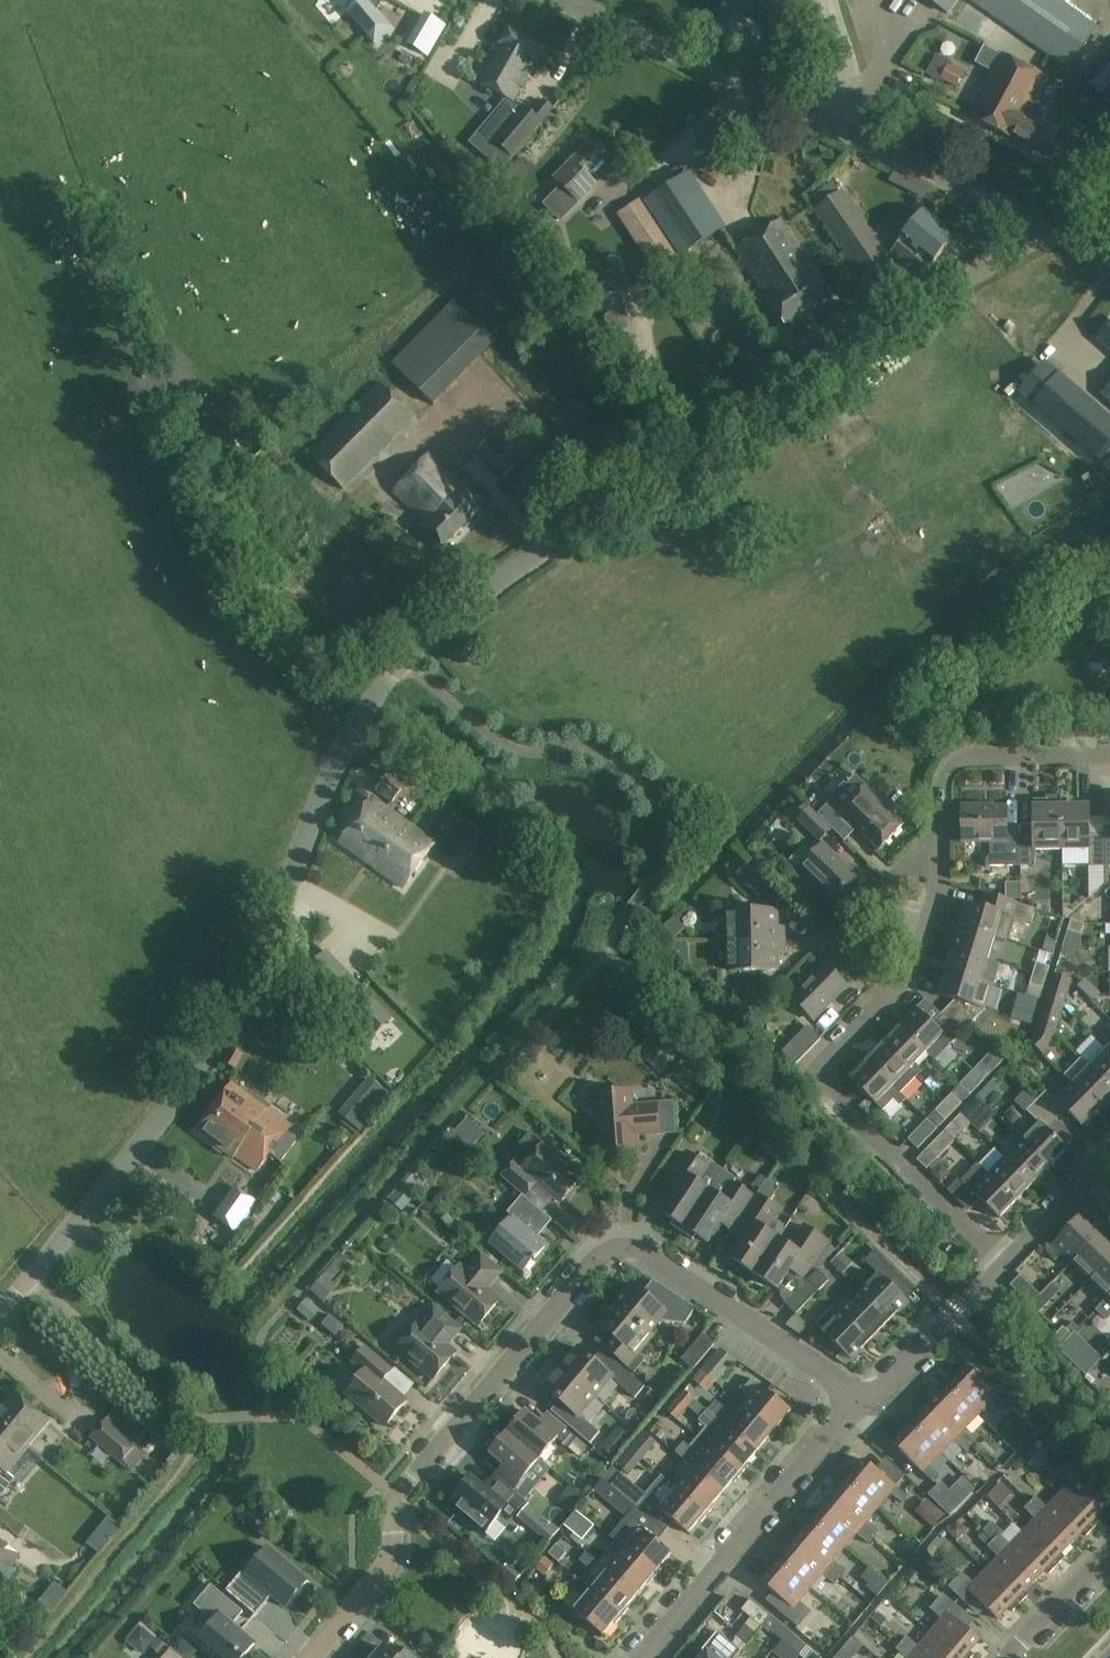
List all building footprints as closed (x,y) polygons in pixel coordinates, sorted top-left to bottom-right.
[(384,2),(386,3),(388,0),(365,0),(350,12),(378,46),(395,32),(378,12),(384,2)] [(742,15),(758,10),(755,0),(737,0),(742,15)] [(948,12),(956,0),(931,0),(948,12)] [(1068,67),(1097,27),(1059,0),(972,0),(1068,67)] [(428,55),(446,24),(426,13),(408,43),(428,55)] [(478,81),(501,95),(532,41),(508,28),(478,81)] [(532,41),(501,95),(513,101),(544,48),(532,41)] [(941,78),(956,87),(964,75),(948,66),(950,62),(938,55),(925,78),(937,85),(941,78)] [(1047,112),(1032,104),(1046,79),(1001,55),(969,114),(1014,138),(1016,136),(1047,152),(1059,130),(1042,121),(1047,112)] [(1109,105),(1109,66),(1090,86),(1109,105)] [(692,106),(703,119),(712,111),(702,98),(692,106)] [(545,118),(553,108),(544,101),(536,110),(545,118)] [(502,171),(542,121),(522,105),(495,138),(485,130),(472,146),(502,171)] [(600,160),(583,145),(549,183),(576,207),(593,188),(583,179),(600,160)] [(688,175),(648,201),(683,254),(723,228),(688,175)] [(865,283),(894,264),(887,258),(843,192),(816,210),(865,283)] [(678,257),(640,199),(617,215),(654,272),(678,257)] [(902,240),(887,258),(894,264),(914,280),(929,262),(932,264),(954,236),(924,211),(901,239),(902,240)] [(831,297),(782,220),(737,248),(786,326),(831,297)] [(496,342),(453,300),(391,363),(433,405),(496,342)] [(610,341),(629,329),(626,306),(605,306),(595,326),(610,341)] [(1099,340),(1109,349),(1109,327),(1099,340)] [(1103,463),(1109,454),(1109,419),(1044,360),(1018,389),(1103,463)] [(344,489),(416,417),(380,383),(357,405),(363,411),(353,420),(347,415),(308,454),(344,489)] [(459,427),(466,437),(484,425),(477,415),(459,427)] [(493,435),(477,451),(505,478),(520,462),(493,435)] [(487,504),(467,485),(463,488),(430,456),(394,492),(424,522),(419,527),(443,550),(487,504)] [(871,726),(875,738),(892,732),(888,720),(871,726)] [(392,803),(402,790),(385,779),(376,791),(392,803)] [(865,786),(839,813),(823,797),(813,808),(819,814),(818,815),(832,830),(845,841),(856,829),(878,850),(904,824),(865,786)] [(1034,836),(1019,836),(1020,865),(1034,865),(1034,851),(1062,850),(1062,807),(1062,796),(1060,796),(1060,797),(1047,797),(1047,800),(1033,800),(1034,836)] [(340,843),(403,888),(435,843),(372,798),(340,843)] [(832,830),(818,815),(818,816),(806,805),(795,816),(821,842),(832,830)] [(963,842),(985,841),(985,853),(981,858),(981,865),(1020,865),(1019,836),(1007,837),(1006,808),(981,808),(981,806),(962,807),(963,842)] [(1089,807),(1062,807),(1062,850),(1089,850),(1089,867),(1103,867),(1102,835),(1089,835),(1089,807)] [(479,846),(488,834),(472,822),(463,834),(479,846)] [(801,867),(835,900),(857,878),(823,844),(801,867)] [(756,855),(747,864),(756,874),(762,867),(762,861),(756,855)] [(769,887),(747,864),(746,864),(736,875),(758,897),(769,887)] [(964,902),(957,926),(994,938),(1006,941),(1013,918),(1030,923),(1034,910),(984,894),(980,907),(964,902)] [(728,942),(783,941),(783,929),(776,929),(776,912),(728,912),(728,942)] [(1084,924),(1071,920),(1068,931),(1081,935),(1084,924)] [(987,961),(994,938),(957,926),(949,949),(987,961)] [(783,941),(728,942),(728,970),(777,970),(776,953),(783,952),(783,941)] [(949,949),(942,972),(979,984),(979,983),(987,961),(949,949)] [(1033,975),(1046,980),(1050,968),(1036,963),(1033,975)] [(846,987),(823,965),(791,998),(813,1020),(846,987)] [(342,969),(322,989),(342,1010),(345,1008),(353,1016),(351,1019),(369,1038),(389,1018),(371,999),(368,1001),(360,992),(362,990),(342,969)] [(979,984),(942,972),(935,995),(953,1001),(941,1014),(961,1033),(982,1010),(983,1011),(991,986),(979,983),(979,984)] [(1059,1004),(1064,1009),(1073,979),(1055,974),(1047,1000),(1059,1004)] [(1033,975),(1027,996),(1040,1000),(1046,980),(1033,975)] [(1101,994),(1092,986),(1085,979),(1078,987),(1093,1002),(1101,994)] [(770,997),(759,986),(737,1008),(748,1019),(770,997)] [(1040,1001),(1040,1000),(1027,996),(1018,994),(1011,1018),(1032,1024),(1039,1001),(1040,1001)] [(935,1061),(961,1033),(941,1014),(927,1000),(917,1010),(914,1008),(898,1025),(926,1052),(935,1061)] [(1047,1000),(1039,1025),(1052,1030),(1056,1034),(1064,1009),(1059,1004),(1047,1000)] [(262,1034),(293,1055),(309,1031),(279,1010),(262,1034)] [(926,1052),(898,1025),(881,1043),(917,1078),(923,1071),(915,1063),(926,1052)] [(1054,1043),(1056,1034),(1052,1030),(1039,1025),(1035,1037),(1030,1043),(1052,1061),(1055,1057),(1048,1050),(1054,1043)] [(821,1039),(807,1026),(782,1052),(795,1065),(821,1039)] [(881,1043),(865,1060),(901,1095),(917,1078),(881,1043)] [(1104,1048),(1088,1065),(1109,1087),(1109,1054),(1104,1048)] [(1088,1065),(1082,1059),(1065,1076),(1071,1082),(1099,1110),(1104,1105),(1106,1108),(1109,1104),(1109,1087),(1088,1065)] [(865,1060),(848,1077),(882,1112),(894,1099),(901,1106),(906,1100),(901,1095),(865,1060)] [(961,1084),(971,1094),(991,1073),(980,1064),(961,1084)] [(325,1096),(341,1108),(353,1092),(337,1080),(325,1096)] [(1047,1091),(1037,1101),(1056,1120),(1065,1111),(1082,1128),(1099,1110),(1071,1082),(1054,1099),(1047,1091)] [(271,1107),(260,1099),(247,1090),(245,1093),(232,1084),(196,1133),(232,1159),(234,1155),(257,1171),(269,1155),(280,1163),(295,1141),(284,1134),(290,1125),(269,1110),(271,1107)] [(943,1103),(953,1112),(970,1095),(960,1085),(943,1103)] [(596,1094),(596,1101),(589,1109),(597,1115),(600,1151),(636,1149),(635,1135),(659,1133),(656,1104),(633,1106),(631,1091),(596,1094)] [(1039,1122),(1032,1129),(1023,1120),(1013,1131),(1021,1139),(1049,1166),(1066,1149),(1065,1148),(1074,1138),(1056,1120),(1037,1101),(1027,1111),(1039,1122)] [(943,1103),(926,1120),(936,1130),(953,1112),(943,1103)] [(356,1104),(344,1117),(362,1132),(373,1118),(356,1104)] [(968,1105),(960,1114),(971,1124),(978,1116),(968,1105)] [(909,1138),(929,1115),(920,1107),(900,1130),(909,1138)] [(971,1124),(960,1114),(944,1131),(954,1141),(971,1124)] [(936,1130),(926,1120),(907,1139),(917,1149),(936,1130)] [(577,1191),(574,1186),(583,1176),(531,1131),(520,1144),(533,1157),(523,1169),(514,1162),(502,1177),(523,1196),(536,1181),(561,1202),(564,1198),(570,1200),(577,1191)] [(926,1170),(954,1141),(944,1131),(916,1160),(926,1170)] [(1032,1184),(1049,1166),(1021,1139),(1004,1157),(1032,1184)] [(781,1146),(771,1157),(777,1163),(788,1152),(781,1146)] [(1032,1184),(1004,1157),(996,1148),(979,1164),(1017,1200),(1032,1184)] [(671,1225),(682,1232),(723,1171),(712,1164),(709,1168),(687,1153),(670,1178),(681,1186),(663,1213),(674,1220),(671,1225)] [(999,1218),(1017,1200),(979,1164),(962,1181),(958,1177),(947,1189),(968,1211),(980,1199),(999,1218)] [(932,1174),(939,1181),(947,1174),(940,1166),(932,1174)] [(723,1171),(682,1232),(693,1240),(696,1235),(708,1243),(726,1216),(737,1223),(754,1197),(731,1182),(734,1179),(723,1171)] [(656,1174),(645,1193),(654,1198),(664,1179),(656,1174)] [(213,1216),(236,1232),(257,1202),(234,1186),(213,1216)] [(509,1254),(507,1257),(524,1271),(533,1260),(535,1261),(548,1246),(535,1234),(549,1217),(522,1195),(507,1212),(511,1216),(501,1229),(504,1232),(495,1243),(509,1254)] [(755,1274),(778,1239),(766,1231),(780,1210),(759,1196),(739,1225),(750,1232),(732,1259),(755,1274)] [(1060,1255),(1070,1265),(1097,1237),(1079,1219),(1046,1252),(1055,1260),(1060,1255)] [(790,1247),(778,1239),(755,1274),(777,1289),(795,1262),(810,1272),(829,1242),(804,1226),(790,1247)] [(1088,1282),(1109,1260),(1109,1249),(1097,1237),(1070,1265),(1088,1282)] [(860,1294),(887,1320),(896,1311),(898,1312),(907,1303),(899,1294),(908,1285),(874,1252),(864,1262),(878,1275),(860,1294)] [(478,1325),(500,1300),(487,1289),(501,1272),(481,1255),(466,1272),(460,1266),(438,1291),(478,1325)] [(1106,1300),(1109,1296),(1109,1260),(1088,1282),(1106,1300)] [(817,1270),(808,1280),(819,1291),(828,1281),(817,1270)] [(1010,1285),(1031,1305),(1040,1295),(1020,1276),(1010,1285)] [(819,1291),(808,1280),(784,1304),(795,1315),(819,1291)] [(633,1284),(616,1304),(650,1333),(659,1321),(685,1324),(695,1308),(657,1283),(646,1296),(633,1284)] [(887,1320),(860,1294),(842,1313),(869,1339),(887,1320)] [(1048,1303),(1040,1295),(1031,1305),(1039,1313),(1048,1303)] [(308,1316),(317,1305),(307,1297),(298,1307),(308,1316)] [(653,1335),(650,1333),(616,1304),(613,1308),(609,1307),(603,1313),(605,1317),(599,1325),(613,1337),(605,1348),(634,1372),(643,1360),(637,1355),(653,1335)] [(834,1305),(815,1325),(852,1360),(861,1350),(860,1349),(869,1339),(842,1313),(834,1305)] [(434,1379),(456,1353),(446,1345),(460,1329),(433,1307),(420,1323),(419,1322),(397,1348),(434,1379)] [(344,1326),(330,1314),(322,1324),(335,1336),(344,1326)] [(1061,1344),(1071,1335),(1063,1327),(1053,1336),(1061,1344)] [(693,1370),(715,1344),(703,1334),(682,1360),(693,1370)] [(1102,1361),(1074,1334),(1058,1350),(1086,1378),(1102,1361)] [(346,1393),(385,1426),(407,1400),(383,1380),(392,1370),(365,1347),(353,1361),(365,1371),(346,1393)] [(579,1348),(562,1368),(596,1397),(611,1378),(635,1398),(645,1386),(613,1359),(604,1369),(579,1348)] [(701,1371),(715,1383),(716,1384),(735,1362),(720,1349),(701,1371)] [(952,1375),(944,1382),(978,1416),(991,1403),(1002,1414),(1013,1402),(1002,1390),(997,1396),(967,1367),(955,1378),(952,1375)] [(596,1397),(562,1368),(545,1389),(570,1410),(562,1420),(590,1444),(600,1432),(580,1415),(596,1397)] [(715,1383),(701,1371),(693,1381),(707,1393),(715,1383)] [(743,1406),(775,1433),(782,1426),(780,1424),(791,1411),(752,1379),(743,1390),(749,1398),(743,1406)] [(978,1416),(944,1382),(936,1390),(940,1394),(929,1405),(971,1446),(977,1440),(965,1429),(978,1416)] [(9,1473),(50,1425),(16,1396),(9,1405),(4,1405),(0,1410),(0,1499),(15,1478),(9,1473)] [(915,1412),(907,1420),(941,1453),(954,1441),(972,1458),(978,1452),(971,1446),(929,1405),(919,1416),(915,1412)] [(769,1441),(775,1433),(743,1406),(736,1414),(727,1409),(718,1420),(756,1452),(766,1440),(769,1441)] [(746,1464),(756,1452),(718,1420),(707,1410),(698,1421),(709,1430),(715,1439),(709,1446),(741,1474),(748,1466),(746,1464)] [(526,1412),(508,1433),(540,1459),(557,1438),(569,1448),(577,1439),(553,1419),(546,1428),(526,1412)] [(122,1463),(136,1446),(106,1420),(92,1437),(122,1463)] [(941,1453),(907,1420),(900,1428),(903,1432),(892,1443),(934,1484),(940,1477),(928,1467),(941,1453)] [(630,1421),(609,1450),(624,1460),(645,1431),(630,1421)] [(540,1459),(508,1433),(490,1454),(510,1470),(502,1481),(524,1499),(533,1488),(522,1480),(540,1459)] [(675,1452),(684,1460),(722,1492),(732,1480),(735,1482),(741,1474),(709,1446),(702,1454),(693,1450),(684,1442),(675,1452)] [(136,1446),(122,1463),(132,1471),(146,1455),(136,1446)] [(1072,1482),(1060,1495),(1094,1528),(1101,1521),(1098,1517),(1109,1505),(1079,1475),(1087,1468),(1076,1457),(1073,1460),(1061,1472),(1072,1482)] [(849,1468),(842,1477),(879,1507),(890,1494),(902,1504),(908,1497),(896,1487),(864,1459),(853,1472),(849,1468)] [(712,1504),(722,1492),(684,1460),(667,1480),(707,1514),(714,1507),(712,1504)] [(613,1467),(603,1478),(612,1486),(635,1506),(645,1495),(613,1467)] [(580,1503),(589,1492),(564,1473),(556,1483),(580,1503)] [(524,1503),(501,1483),(491,1495),(470,1477),(448,1504),(484,1534),(502,1512),(510,1519),(524,1503)] [(879,1507),(842,1477),(835,1485),(839,1488),(829,1500),(874,1538),(879,1532),(867,1521),(879,1507)] [(612,1486),(603,1478),(596,1486),(606,1494),(612,1486)] [(701,1522),(707,1514),(667,1480),(650,1500),(674,1521),(688,1533),(698,1521),(701,1522)] [(953,1491),(949,1491),(940,1483),(928,1496),(949,1516),(964,1501),(953,1491)] [(1086,1536),(1094,1528),(1060,1495),(1047,1508),(1036,1497),(1030,1503),(1072,1543),(1082,1533),(1086,1536)] [(815,1509),(808,1517),(845,1548),(856,1534),(868,1544),(874,1538),(829,1500),(819,1512),(815,1509)] [(540,1513),(527,1502),(519,1512),(532,1522),(540,1513)] [(1061,1555),(1072,1543),(1030,1503),(1024,1509),(1035,1520),(1023,1533),(1057,1566),(1064,1558),(1061,1555)] [(623,1548),(656,1576),(662,1568),(661,1566),(671,1553),(657,1541),(647,1533),(656,1523),(636,1506),(624,1520),(630,1525),(624,1532),(629,1541),(623,1548)] [(845,1548),(808,1517),(801,1526),(805,1529),(795,1541),(840,1578),(845,1572),(833,1562),(845,1548)] [(984,1531),(986,1534),(994,1542),(1000,1536),(1003,1533),(992,1523),(984,1531)] [(999,1558),(986,1570),(1020,1604),(1027,1596),(1024,1592),(1035,1581),(994,1542),(986,1534),(984,1532),(978,1538),(999,1558)] [(994,1542),(1035,1581),(1045,1570),(1049,1574),(1057,1566),(1023,1533),(1010,1546),(1000,1536),(994,1542)] [(5,1577),(21,1555),(17,1553),(14,1557),(8,1552),(10,1548),(0,1540),(0,1573),(5,1577)] [(781,1549),(774,1558),(811,1588),(822,1575),(835,1585),(840,1578),(795,1541),(785,1553),(781,1549)] [(496,1558),(510,1568),(520,1554),(506,1544),(496,1558)] [(537,1544),(529,1557),(540,1565),(549,1551),(537,1544)] [(548,1553),(558,1562),(566,1552),(556,1544),(548,1553)] [(285,1607),(307,1581),(268,1548),(252,1566),(249,1563),(226,1591),(255,1616),(272,1596),(285,1607)] [(649,1583),(656,1576),(623,1548),(617,1556),(607,1551),(598,1562),(637,1594),(647,1582),(649,1583)] [(811,1588),(774,1558),(767,1566),(771,1569),(761,1582),(793,1609),(788,1615),(800,1625),(811,1612),(799,1602),(811,1588)] [(627,1606),(637,1594),(598,1562),(590,1572),(595,1581),(589,1589),(622,1616),(628,1608),(627,1606)] [(1012,1612),(1020,1604),(986,1570),(974,1583),(962,1572),(948,1587),(960,1599),(968,1591),(997,1620),(1008,1608),(1012,1612)] [(888,1584),(877,1574),(869,1584),(866,1587),(878,1596),(888,1584)] [(213,1657),(243,1657),(255,1644),(232,1625),(243,1612),(211,1585),(194,1605),(205,1614),(198,1622),(208,1630),(198,1643),(214,1657),(213,1657)] [(615,1624),(622,1616),(589,1589),(583,1596),(573,1592),(564,1603),(602,1635),(613,1623),(615,1624)] [(961,1657),(971,1657),(973,1655),(969,1652),(980,1640),(948,1612),(955,1604),(943,1594),(930,1609),(942,1619),(930,1633),(961,1657)] [(770,1616),(750,1600),(741,1610),(751,1619),(737,1636),(747,1644),(770,1616)] [(770,1631),(781,1640),(789,1632),(778,1622),(770,1631)] [(789,1632),(781,1640),(799,1656),(807,1647),(789,1632)] [(919,1657),(961,1657),(930,1633),(919,1646),(907,1637),(902,1643),(919,1657)] [(902,1643),(893,1636),(887,1643),(905,1657),(919,1657),(902,1643)] [(384,1647),(375,1657),(397,1657),(384,1647)] [(407,1647),(398,1657),(419,1657),(407,1647)] [(713,1647),(703,1657),(726,1657),(713,1647)] [(171,1648),(163,1657),(183,1657),(171,1648)]
